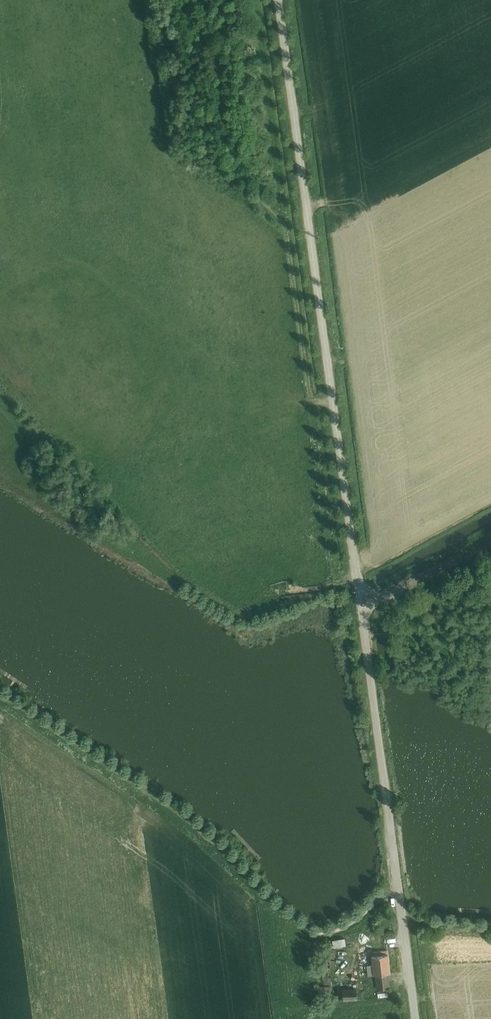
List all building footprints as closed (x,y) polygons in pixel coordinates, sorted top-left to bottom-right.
[(334,939),(337,948),(349,944),(347,935),(334,939)] [(375,975),(377,989),(390,988),(388,974),(390,973),(387,951),(373,953),(373,957),(371,957),(372,965),(367,966),(368,976),(374,975),(375,975)] [(343,990),(343,1000),(357,999),(356,989),(343,990)]
